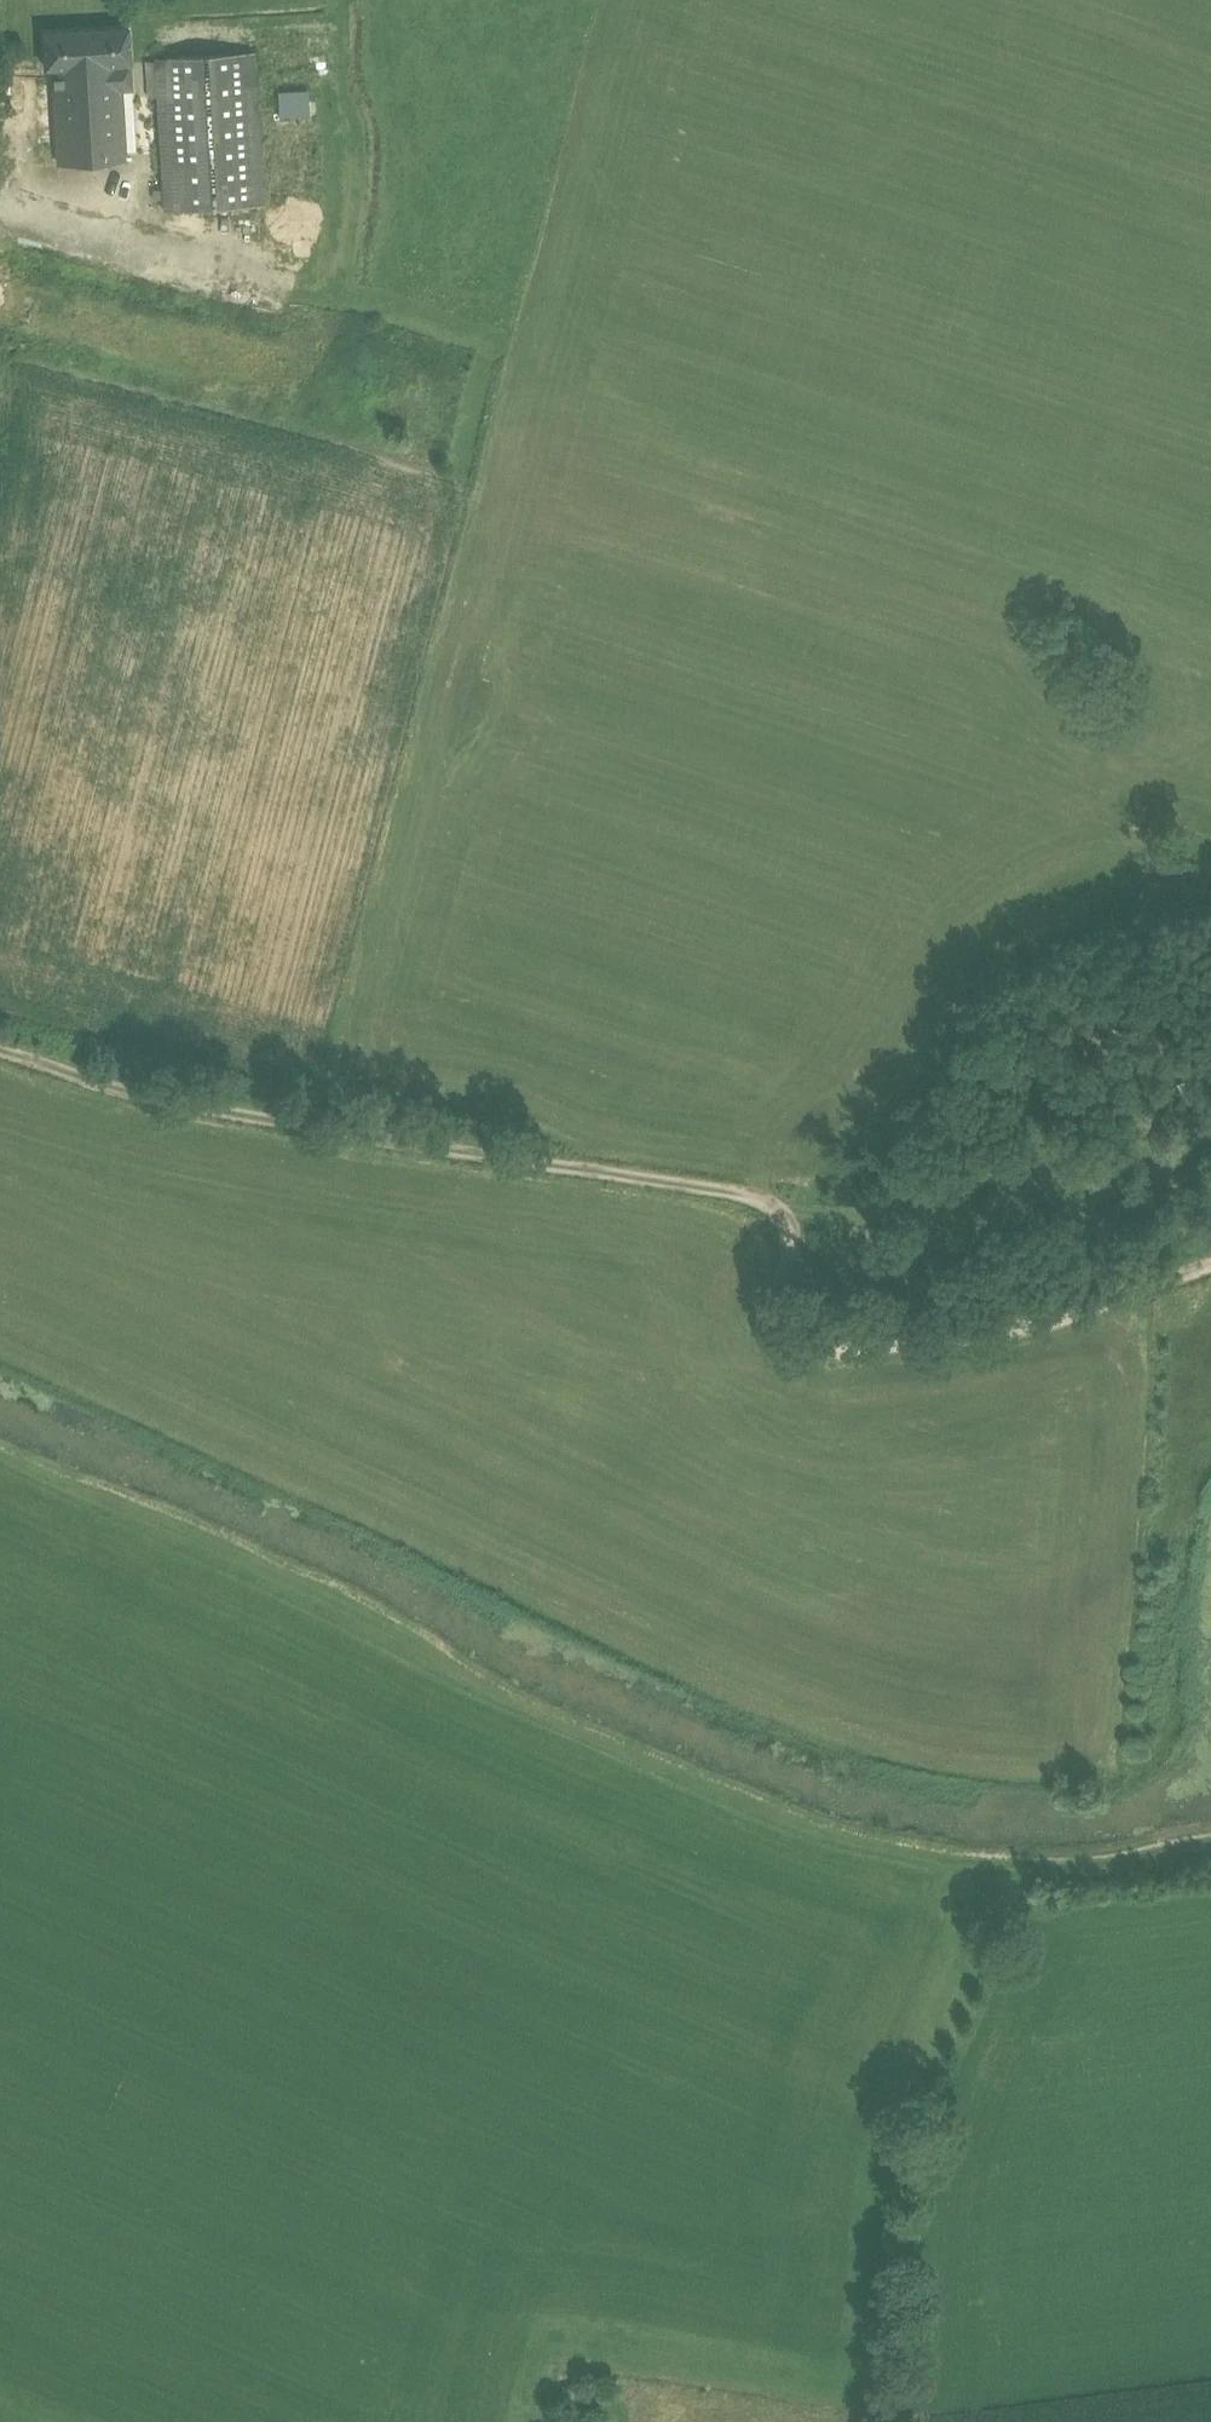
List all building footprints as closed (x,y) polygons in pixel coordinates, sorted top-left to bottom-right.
[(53,68),(59,163),(124,159),(120,89),(131,88),(127,29),(44,34),(46,69),(53,68)] [(156,59),(159,115),(161,152),(163,178),(165,210),(262,204),(254,53),(156,59)] [(308,114),(307,90),(279,92),(280,115),(308,114)] [(316,150),(282,150),(280,234),(314,235),(316,150)] [(564,2404),(575,2405),(577,2386),(565,2385),(564,2404)]
